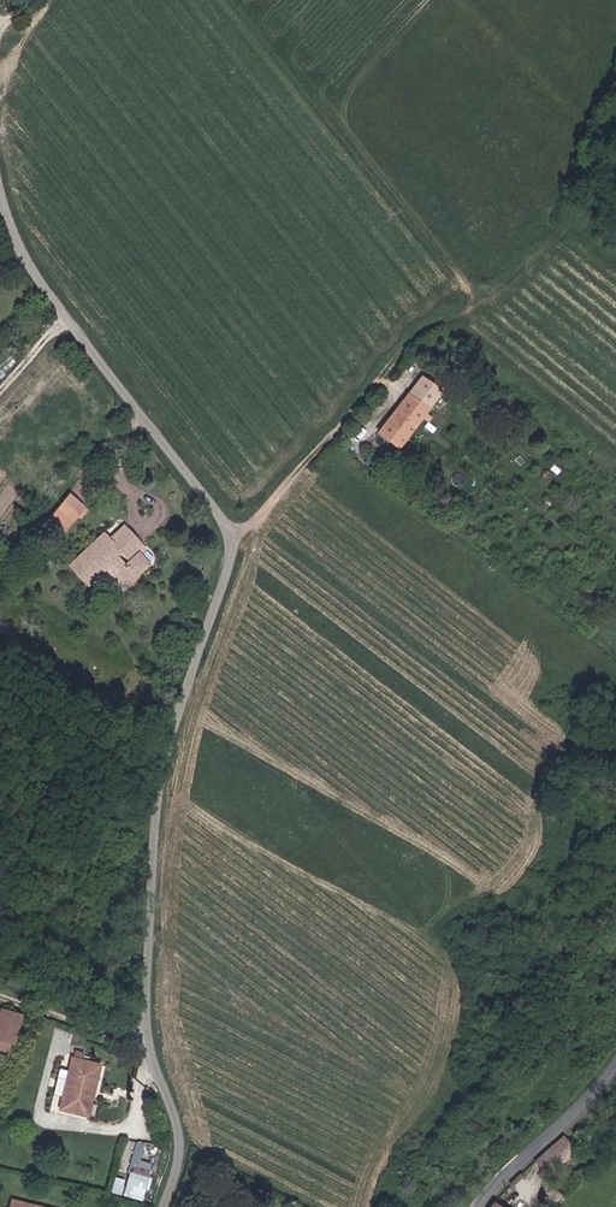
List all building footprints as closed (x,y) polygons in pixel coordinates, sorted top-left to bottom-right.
[(378,432),(398,447),(442,390),(422,375),(378,432)] [(314,427),(322,436),(333,427),(325,418),(314,427)] [(40,529),(57,544),(88,508),(72,494),(40,529)] [(141,552),(148,545),(128,524),(113,537),(108,532),(62,575),(80,593),(111,564),(131,585),(142,574),(140,572),(151,562),(141,552)] [(17,1013),(1,1010),(0,1016),(0,1040),(11,1043),(17,1013)] [(87,1116),(100,1062),(82,1058),(84,1051),(76,1049),(74,1056),(72,1056),(59,1109),(87,1116)] [(578,1150),(564,1135),(537,1160),(550,1174),(578,1150)] [(151,1165),(135,1162),(132,1171),(149,1175),(151,1165)]
